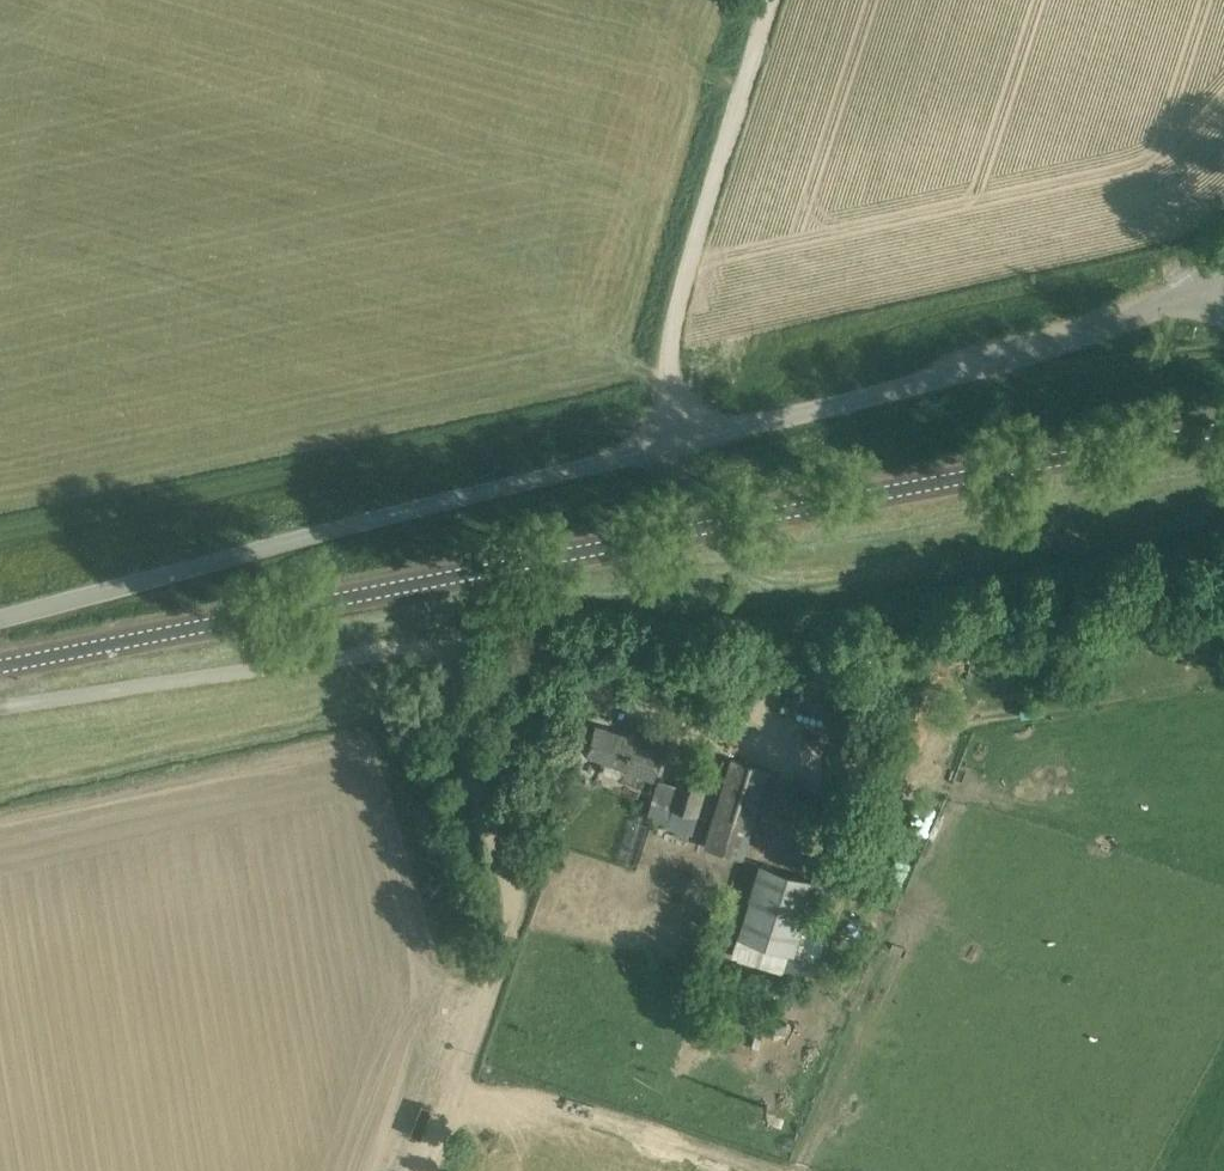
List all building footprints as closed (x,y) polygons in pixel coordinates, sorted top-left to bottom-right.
[(622,770),(655,780),(667,741),(632,730),(630,735),(596,725),(587,753),(603,758),(601,764),(604,765),(603,770),(606,774),(616,777),(621,775),(622,770)] [(770,772),(731,758),(704,847),(743,859),(770,772)] [(647,815),(668,822),(672,808),(697,816),(710,776),(681,767),(676,784),(659,779),(647,815)] [(734,950),(788,967),(792,953),(796,954),(796,955),(819,962),(833,913),(810,906),(818,881),(760,864),(737,936),(739,936),(734,950)]
